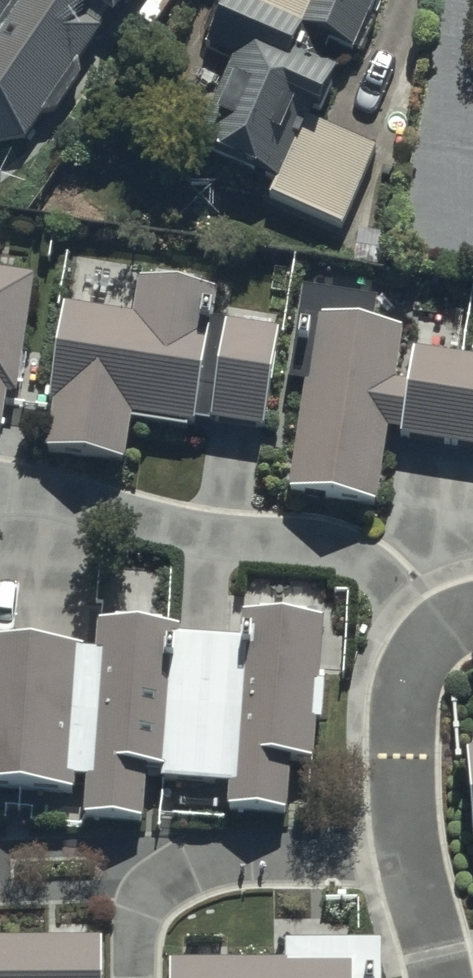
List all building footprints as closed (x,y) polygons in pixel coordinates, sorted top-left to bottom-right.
[(29,138),(39,111),(54,112),(79,78),(79,56),(118,0),(0,0),(0,142),(29,138)] [(196,140),(276,174),(268,193),(345,226),(378,147),(312,119),(336,62),(322,56),(330,38),(355,48),(375,0),(229,0),(208,46),(229,55),(196,140)] [(58,306),(35,461),(124,474),(132,423),(185,431),(188,413),(259,423),(271,338),(202,328),(207,291),(130,279),(125,316),(58,306)] [(5,438),(28,284),(0,280),(0,437),(5,438)] [(287,499),(376,511),(386,429),(472,441),(472,362),(416,354),(412,386),(399,384),(407,322),(313,309),(287,499)] [(84,786),(82,820),(137,823),(140,769),(229,773),(227,818),(294,821),(297,768),(316,769),(322,626),(244,622),(243,644),(105,638),(104,658),(0,653),(0,782),(84,786)] [(463,755),(472,910),(472,754),(463,755)] [(93,954),(0,956),(0,977),(94,977),(93,954)] [(348,964),(168,968),(168,977),(348,977),(348,964)]
